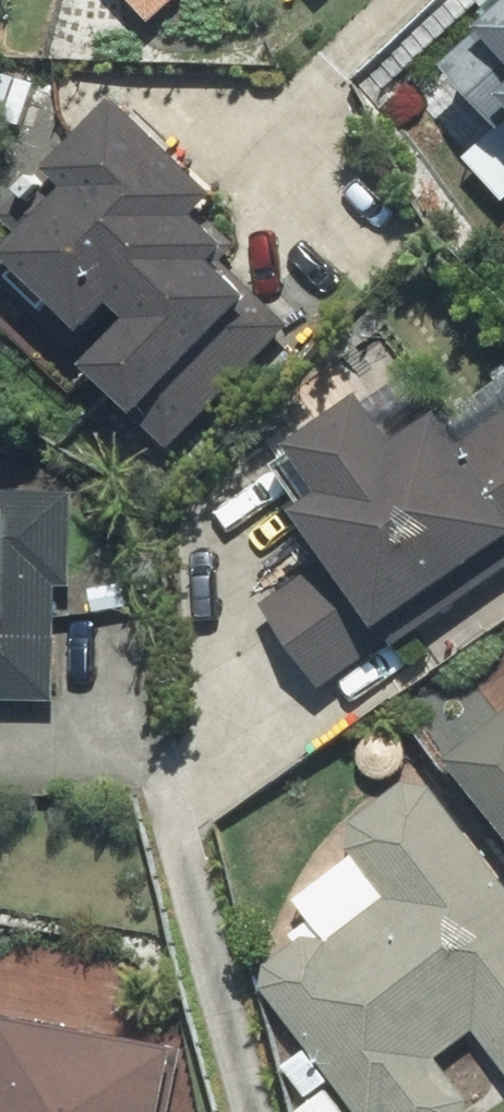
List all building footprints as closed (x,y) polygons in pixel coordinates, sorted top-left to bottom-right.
[(163,18),(182,0),(147,0),(163,18)] [(461,61),(503,108),(503,23),(461,61)] [(91,344),(141,296),(156,312),(101,365),(181,447),(303,330),(231,255),(249,238),(218,206),(236,188),(131,80),(49,160),(80,192),(10,260),(91,344)] [(503,541),(503,422),(480,440),(450,401),(419,425),(382,377),(308,433),(345,481),(319,500),(349,539),(269,600),(334,685),(414,625),(407,615),(503,541)] [(63,701),(68,583),(79,583),(83,490),(0,487),(0,699),(63,701)] [(466,765),(503,812),(503,735),(466,765)] [(479,1089),(452,1051),(486,1027),(503,1052),(503,856),(446,775),(359,838),(366,849),(307,891),(328,920),(279,955),(277,993),(362,1111),(388,1111),(390,1111),(391,1111),(477,1111),(479,1089)] [(194,1037),(0,1011),(0,1111),(184,1111),(194,1037)]
